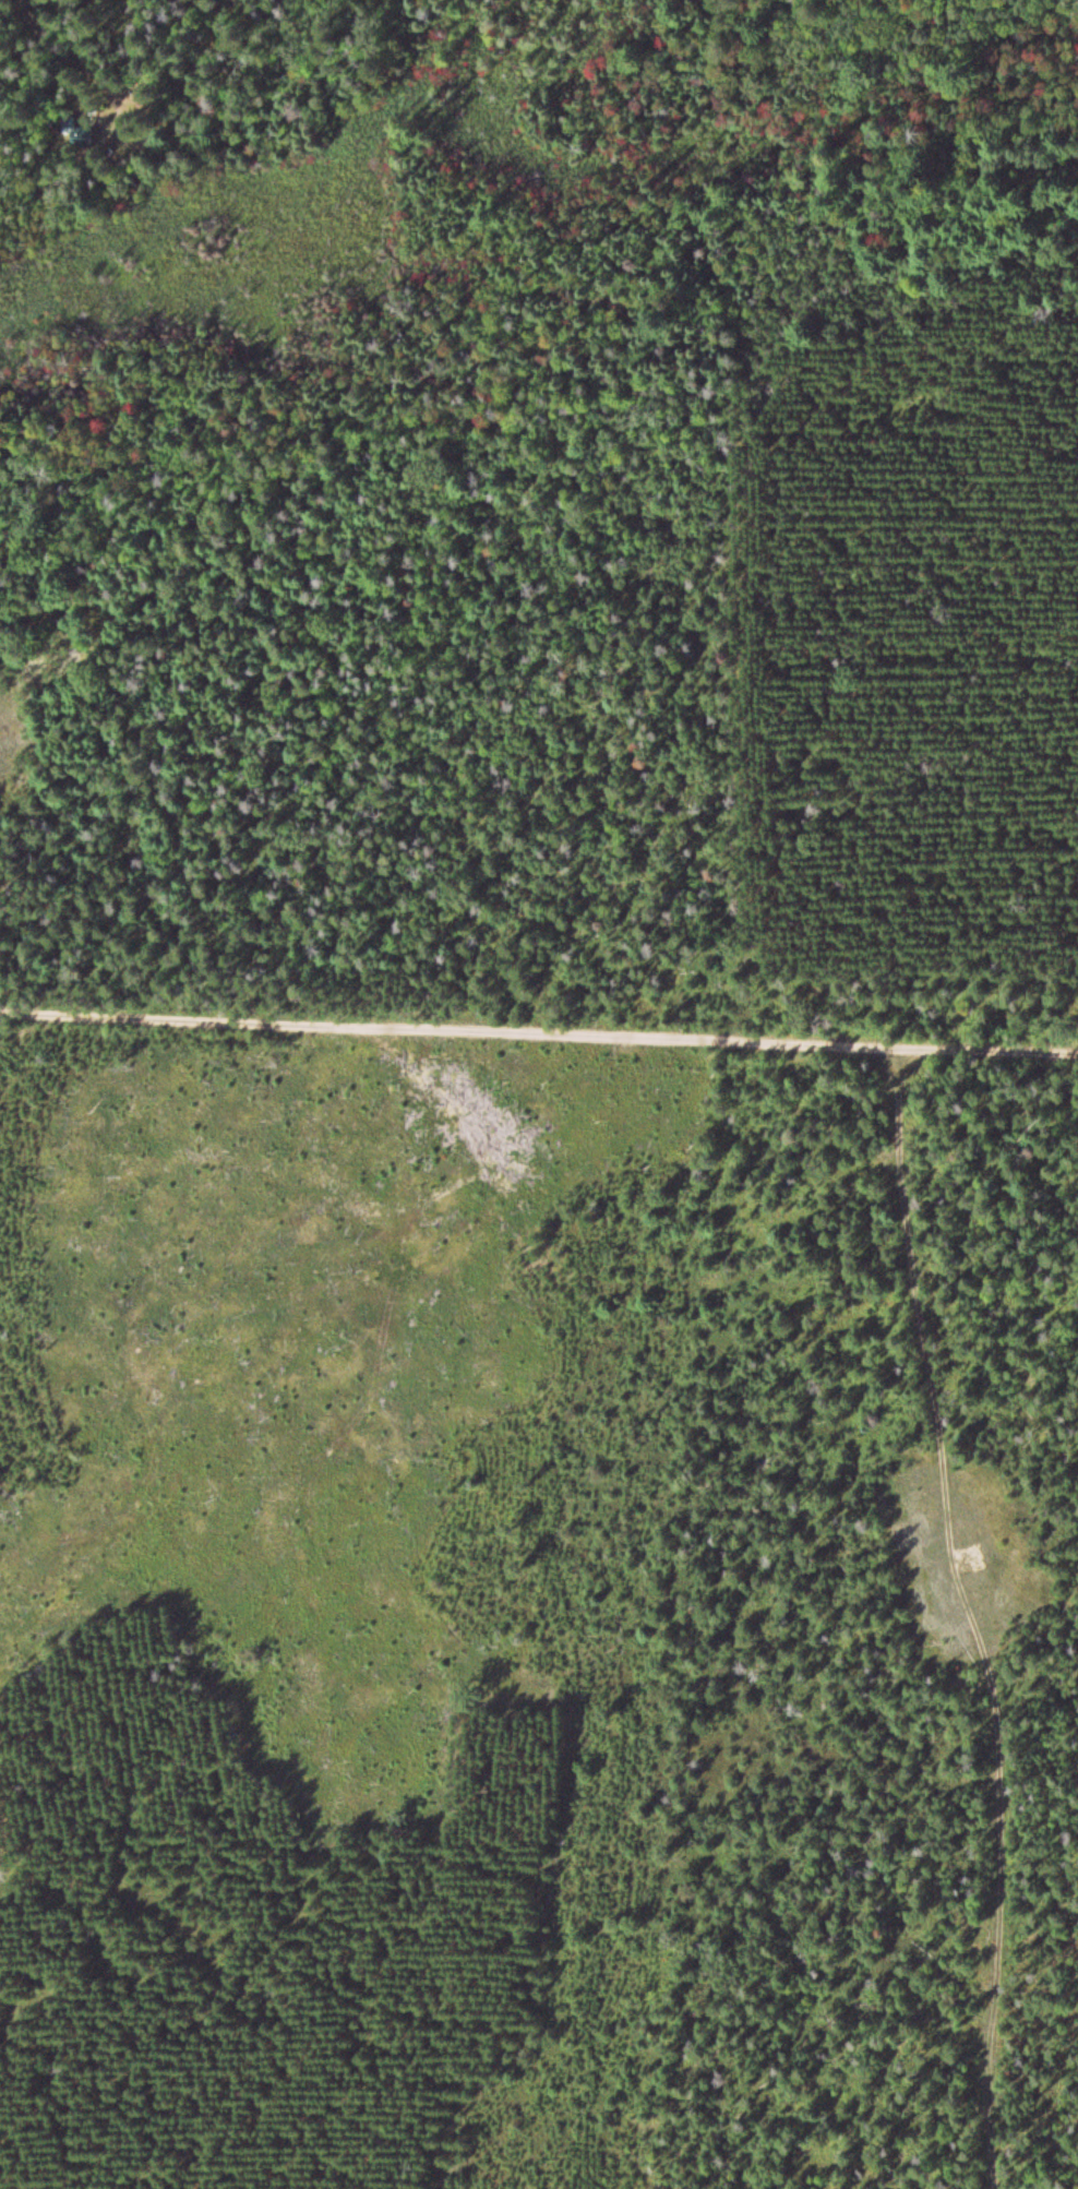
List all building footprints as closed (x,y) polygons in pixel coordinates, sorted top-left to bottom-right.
[(93,145),(93,131),(70,130),(70,144),(93,145)]
